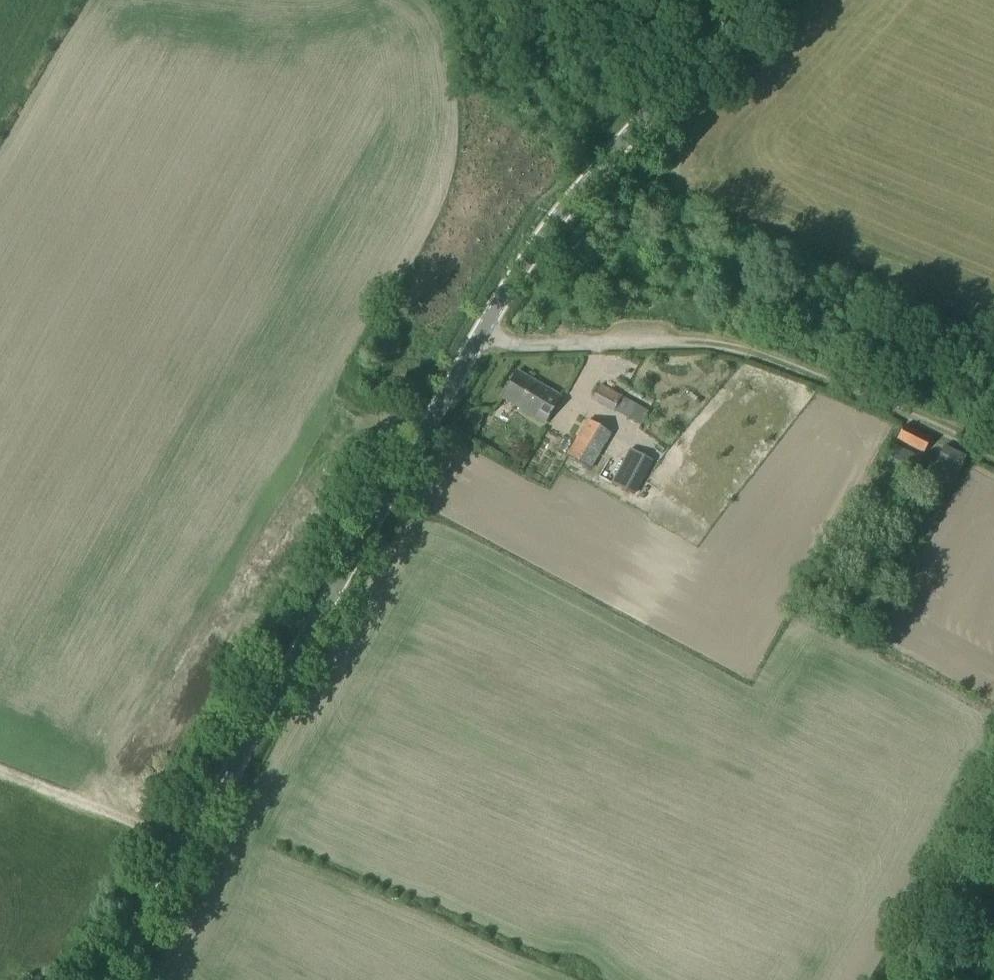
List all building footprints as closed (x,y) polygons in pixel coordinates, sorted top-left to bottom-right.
[(599,383),(613,390),(619,378),(604,372),(599,383)] [(517,373),(513,380),(502,399),(546,425),(562,399),(517,373)] [(601,386),(592,403),(631,424),(640,406),(601,386)] [(612,436),(587,421),(567,457),(590,472),(612,436)] [(469,423),(466,433),(476,436),(479,427),(469,423)] [(923,456),(931,441),(904,428),(896,442),(923,456)] [(924,461),(895,447),(886,465),(915,479),(924,461)] [(967,458),(944,447),(933,469),(956,481),(967,458)] [(630,449),(611,484),(635,498),(654,463),(630,449)]
